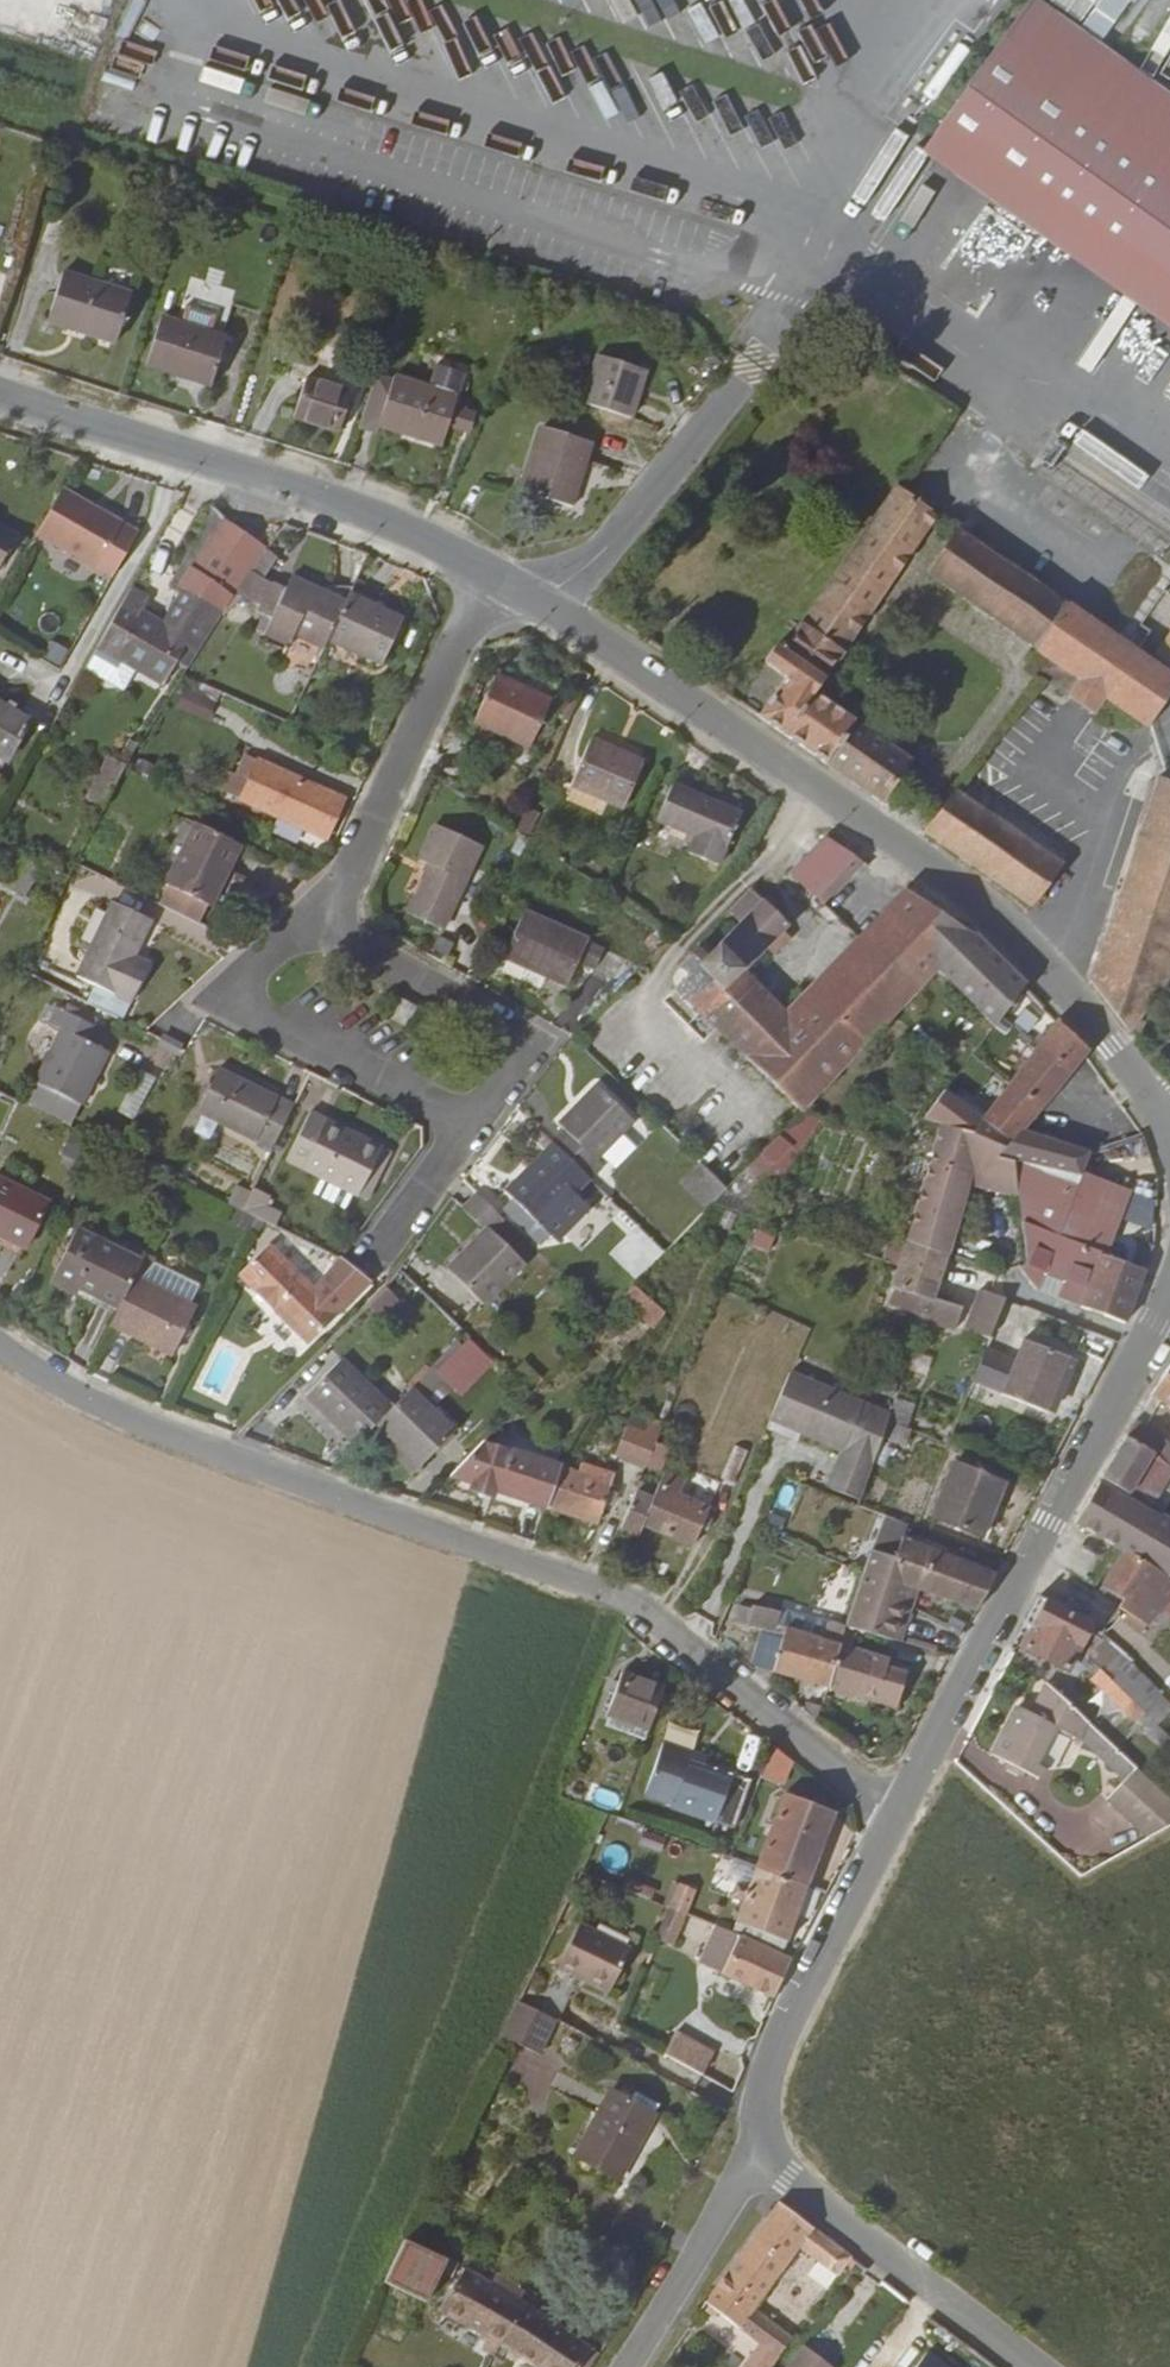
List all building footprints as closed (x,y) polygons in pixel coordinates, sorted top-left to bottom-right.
[(1169,301),(1169,97),(1034,0),(1029,0),(935,133),(1169,301)] [(363,41),(376,35),(361,4),(349,10),(363,41)] [(475,47),(489,41),(476,11),(462,17),(475,47)] [(130,293),(62,271),(47,320),(115,341),(130,293)] [(225,337),(160,316),(145,364),(210,385),(225,337)] [(642,369),(597,354),(581,401),(630,417),(636,399),(633,397),(642,369)] [(931,357),(924,371),(960,390),(967,376),(931,357)] [(393,381),(376,375),(359,427),(378,433),(379,426),(441,446),(448,426),(454,408),(465,374),(436,365),(429,387),(394,375),(393,381)] [(351,392),(306,377),(293,417),(338,432),(351,392)] [(474,415),(454,408),(448,426),(468,432),(474,415)] [(590,443),(542,427),(521,490),(524,491),(537,496),(569,506),(590,443)] [(814,693),(939,513),(898,486),(782,650),(777,648),(773,648),(766,659),(766,664),(785,677),(758,717),(825,763),(881,803),(910,761),(814,693)] [(118,578),(143,527),(62,488),(37,539),(118,578)] [(537,496),(524,491),(522,497),(535,501),(537,496)] [(236,588),(266,548),(224,519),(212,507),(167,581),(178,587),(220,610),(236,588)] [(14,532),(0,524),(0,559),(14,532)] [(927,574),(1033,648),(1065,602),(959,527),(927,574)] [(272,585),(251,569),(236,588),(259,607),(260,604),(274,610),(263,634),(288,645),(293,635),(323,648),(327,638),(344,602),(290,577),(284,590),(272,585)] [(220,610),(178,587),(176,591),(183,595),(169,619),(172,621),(168,628),(139,612),(144,603),(138,599),(140,595),(130,589),(84,669),(122,691),(135,669),(161,683),(174,660),(187,668),(220,610)] [(344,602),(327,638),(381,664),(403,617),(348,594),(344,602)] [(1093,714),(1105,698),(1147,728),(1169,694),(1169,676),(1065,602),(1033,648),(1046,657),(1078,680),(1067,696),(1093,714)] [(62,667),(70,649),(52,640),(43,658),(62,667)] [(1046,657),(1035,672),(1067,696),(1078,680),(1046,657)] [(550,701),(494,675),(473,721),(529,747),(550,701)] [(214,703),(184,689),(177,706),(206,720),(214,703)] [(28,721),(0,705),(0,771),(28,721)] [(643,762),(590,739),(570,785),(623,808),(643,762)] [(326,838),(343,800),(256,760),(239,799),(326,838)] [(108,799),(124,770),(107,761),(87,799),(103,808),(108,799)] [(1157,777),(1089,980),(1129,1032),(1169,974),(1169,782),(1157,777)] [(740,814),(671,785),(656,821),(694,837),(688,854),(718,866),(740,814)] [(954,790),(923,831),(1032,906),(1062,863),(954,790)] [(239,845),(194,823),(164,884),(166,885),(172,888),(163,907),(198,924),(207,905),(209,906),(239,845)] [(480,846),(434,825),(418,860),(428,865),(406,913),(441,930),(480,846)] [(862,862),(825,837),(789,872),(819,901),(862,862)] [(43,863),(23,852),(4,886),(24,897),(43,863)] [(156,903),(163,907),(172,888),(166,885),(156,903)] [(728,911),(739,923),(762,899),(750,889),(728,911)] [(814,988),(806,995),(861,1048),(937,970),(972,934),(907,892),(814,988)] [(715,947),(741,971),(788,929),(769,908),(774,904),(766,895),(762,899),(739,923),(715,947)] [(149,918),(112,900),(75,974),(95,984),(128,1000),(147,963),(130,955),(149,918)] [(523,913),(502,958),(565,987),(576,963),(593,970),(602,951),(586,944),(586,942),(523,913)] [(1024,986),(972,934),(937,970),(993,1026),(1024,986)] [(675,988),(800,1112),(861,1048),(806,995),(786,1017),(760,991),(715,947),(704,957),(695,948),(679,965),(688,975),(675,988)] [(760,991),(786,1017),(806,995),(814,988),(788,962),(760,991)] [(128,1000),(95,984),(87,1002),(120,1018),(128,1000)] [(418,1010),(399,999),(389,1017),(408,1028),(418,1010)] [(89,1022),(57,1007),(49,1023),(61,1029),(35,1081),(80,1103),(106,1050),(82,1038),(89,1022)] [(1088,1051),(1056,1019),(982,1118),(943,1090),(922,1119),(937,1131),(957,1146),(963,1132),(999,1137),(995,1157),(1012,1161),(1079,1175),(1080,1173),(1092,1144),(1054,1132),(1052,1141),(1022,1131),(1028,1124),(1084,1055),(1088,1051)] [(196,1113),(271,1150),(293,1104),(219,1067),(196,1113)] [(135,1120),(158,1078),(142,1069),(119,1111),(135,1120)] [(565,1131),(553,1144),(589,1179),(602,1166),(595,1160),(632,1122),(596,1087),(558,1125),(565,1131)] [(310,1112),(286,1160),(358,1195),(372,1166),(381,1148),(310,1112)] [(716,1198),(756,1219),(820,1117),(800,1112),(716,1198)] [(937,1131),(929,1163),(905,1241),(947,1254),(967,1183),(1017,1195),(1012,1161),(995,1157),(999,1137),(963,1132),(957,1146),(937,1131)] [(77,1169),(92,1146),(75,1134),(59,1158),(77,1169)] [(615,1170),(636,1146),(625,1136),(604,1159),(615,1170)] [(589,1179),(553,1144),(505,1193),(513,1201),(548,1236),(551,1238),(584,1205),(574,1195),(589,1179)] [(1079,1175),(1012,1161),(1017,1195),(1026,1262),(1022,1265),(1020,1272),(1035,1290),(1080,1307),(1100,1253),(1055,1237),(1079,1175)] [(380,1170),(372,1166),(358,1195),(366,1199),(380,1170)] [(1130,1191),(1080,1173),(1079,1175),(1055,1237),(1100,1253),(1105,1256),(1130,1191)] [(0,1181),(0,1237),(24,1248),(46,1204),(0,1181)] [(252,1188),(241,1210),(258,1218),(268,1196),(252,1188)] [(490,1232),(502,1219),(477,1195),(462,1209),(480,1228),(483,1225),(486,1228),(446,1269),(482,1305),(523,1263),(490,1232)] [(548,1236),(513,1201),(503,1211),(539,1246),(548,1236)] [(637,1276),(664,1252),(639,1224),(612,1249),(637,1276)] [(133,1277),(140,1262),(75,1229),(49,1282),(64,1290),(68,1283),(118,1308),(133,1277)] [(1154,1246),(1140,1240),(1131,1265),(1105,1256),(1100,1253),(1080,1307),(1124,1324),(1144,1270),(1154,1246)] [(947,1254),(905,1241),(891,1288),(919,1296),(922,1320),(954,1330),(961,1307),(947,1303),(948,1298),(935,1293),(947,1254)] [(369,1282),(340,1259),(312,1287),(266,1243),(238,1275),(256,1293),(250,1299),(260,1309),(266,1303),(308,1344),(369,1282)] [(153,1258),(144,1254),(140,1262),(133,1277),(142,1282),(153,1258)] [(142,1282),(133,1277),(118,1308),(110,1323),(172,1354),(195,1308),(142,1282)] [(636,1284),(621,1300),(653,1329),(668,1313),(636,1284)] [(979,1289),(964,1328),(988,1338),(1004,1299),(989,1293),(979,1289)] [(427,1381),(458,1406),(495,1362),(465,1336),(427,1381)] [(1047,1412),(1069,1358),(1023,1340),(1014,1362),(984,1350),(972,1379),(1002,1392),(1002,1394),(1047,1412)] [(390,1408),(340,1359),(305,1395),(355,1444),(374,1424),(390,1408)] [(1149,1396),(1169,1408),(1169,1361),(1149,1396)] [(769,1420),(800,1433),(842,1450),(826,1488),(859,1500),(887,1421),(889,1415),(789,1372),(769,1420)] [(531,1390),(546,1404),(555,1395),(540,1380),(531,1390)] [(390,1408),(374,1424),(390,1439),(393,1437),(421,1464),(454,1430),(409,1387),(390,1408)] [(903,1427),(912,1403),(895,1398),(889,1415),(887,1421),(903,1427)] [(630,1418),(626,1426),(643,1433),(646,1424),(630,1418)] [(1149,1507),(1169,1471),(1169,1452),(1161,1440),(1156,1437),(1159,1433),(1135,1419),(1101,1478),(1149,1507)] [(800,1433),(769,1420),(766,1427),(797,1441),(800,1433)] [(644,1466),(659,1430),(646,1424),(643,1433),(626,1426),(614,1453),(644,1466)] [(421,1464),(393,1437),(386,1444),(414,1471),(421,1464)] [(546,1507),(560,1468),(482,1441),(449,1475),(546,1507)] [(661,1469),(669,1448),(655,1441),(644,1466),(658,1471),(661,1469)] [(578,1474),(560,1468),(547,1507),(597,1524),(604,1504),(611,1507),(615,1495),(608,1492),(614,1475),(581,1464),(578,1474)] [(1002,1483),(954,1464),(932,1517),(980,1537),(1002,1483)] [(663,1472),(655,1487),(637,1481),(618,1529),(636,1536),(641,1524),(691,1545),(699,1528),(706,1530),(710,1520),(705,1517),(708,1509),(679,1495),(684,1481),(663,1472)] [(791,1511),(801,1487),(785,1481),(775,1505),(791,1511)] [(1099,1482),(1075,1522),(1124,1552),(1167,1577),(1169,1572),(1169,1519),(1166,1517),(1159,1518),(1099,1482)] [(903,1604),(909,1587),(976,1611),(995,1574),(901,1538),(893,1558),(870,1550),(863,1573),(845,1627),(898,1641),(910,1606),(903,1604)] [(1124,1552),(1102,1586),(1123,1600),(1118,1607),(1125,1611),(1126,1608),(1130,1611),(1124,1620),(1140,1632),(1169,1595),(1169,1579),(1167,1577),(1124,1552)] [(1088,1626),(1088,1622),(1038,1596),(1023,1623),(1032,1628),(1022,1647),(1067,1670),(1076,1652),(1088,1626)] [(760,1600),(758,1607),(779,1613),(780,1609),(782,1606),(760,1600)] [(753,1667),(827,1688),(844,1631),(845,1627),(780,1609),(779,1613),(758,1607),(752,1606),(751,1608),(739,1605),(735,1619),(742,1623),(764,1630),(753,1667)] [(1088,1626),(1076,1652),(1086,1657),(1103,1635),(1102,1633),(1102,1630),(1088,1626)] [(906,1673),(886,1667),(888,1659),(851,1647),(856,1634),(844,1631),(827,1688),(896,1707),(906,1673)] [(1120,1655),(1121,1653),(1103,1635),(1086,1657),(1099,1669),(1103,1673),(1120,1655)] [(1129,1664),(1120,1655),(1103,1673),(1113,1682),(1129,1664)] [(1145,1714),(1161,1695),(1129,1664),(1113,1682),(1145,1714)] [(1092,1677),(1137,1721),(1145,1714),(1113,1682),(1103,1673),(1099,1669),(1092,1677)] [(607,1712),(611,1714),(607,1724),(645,1738),(664,1687),(622,1671),(618,1683),(611,1680),(607,1691),(614,1693),(607,1712)] [(1017,1707),(991,1755),(1037,1779),(1043,1767),(1034,1763),(1053,1727),(1077,1740),(1087,1722),(1046,1684),(1030,1713),(1017,1707)] [(1079,1737),(1124,1780),(1136,1768),(1087,1722),(1079,1737)] [(1169,1750),(1169,1737),(1155,1723),(1149,1729),(1169,1750)] [(692,1754),(661,1744),(644,1793),(670,1803),(669,1806),(733,1828),(749,1780),(689,1760),(692,1754)] [(779,1772),(784,1773),(790,1760),(772,1746),(760,1776),(774,1783),(779,1772)] [(1105,1799),(1148,1839),(1169,1826),(1169,1800),(1136,1768),(1124,1780),(1105,1799)] [(598,1785),(590,1800),(614,1813),(622,1798),(598,1785)] [(835,1812),(784,1794),(755,1866),(806,1885),(835,1812)] [(806,1885),(755,1866),(747,1888),(735,1884),(731,1895),(743,1900),(730,1931),(780,1955),(806,1885)] [(685,1913),(695,1889),(678,1882),(668,1906),(685,1913)] [(655,1939),(672,1945),(685,1913),(668,1906),(655,1939)] [(682,1937),(703,1944),(711,1922),(689,1915),(682,1937)] [(556,1967),(608,1991),(628,1948),(577,1923),(556,1967)] [(720,1926),(714,1924),(699,1962),(772,1997),(790,1960),(780,1955),(730,1931),(720,1926)] [(501,2035),(537,2054),(554,2020),(517,2000),(501,2035)] [(665,2054),(701,2074),(714,2050),(678,2030),(665,2054)] [(610,2090),(574,2156),(617,2180),(659,2105),(634,2091),(628,2100),(610,2090)] [(808,2276),(825,2289),(849,2256),(778,2202),(738,2256),(772,2283),(793,2254),(797,2248),(817,2263),(813,2268),(808,2276)] [(403,2240),(383,2282),(426,2303),(446,2259),(403,2240)] [(797,2248),(793,2254),(813,2268),(817,2263),(797,2248)] [(772,2283),(738,2256),(704,2302),(758,2342),(739,2366),(770,2366),(777,2357),(790,2338),(751,2310),(772,2283)] [(464,2268),(437,2310),(499,2346),(529,2298),(521,2294),(518,2300),(512,2296),(516,2289),(494,2276),(489,2283),(464,2268)] [(884,2305),(855,2284),(833,2313),(844,2322),(860,2300),(878,2314),(884,2305)] [(533,2366),(578,2366),(590,2347),(531,2311),(536,2303),(529,2298),(499,2346),(533,2366)] [(489,2340),(482,2352),(492,2358),(499,2346),(489,2340)] [(599,2353),(590,2347),(578,2366),(590,2366),(599,2353)] [(804,2347),(789,2366),(830,2366),(804,2347)]
